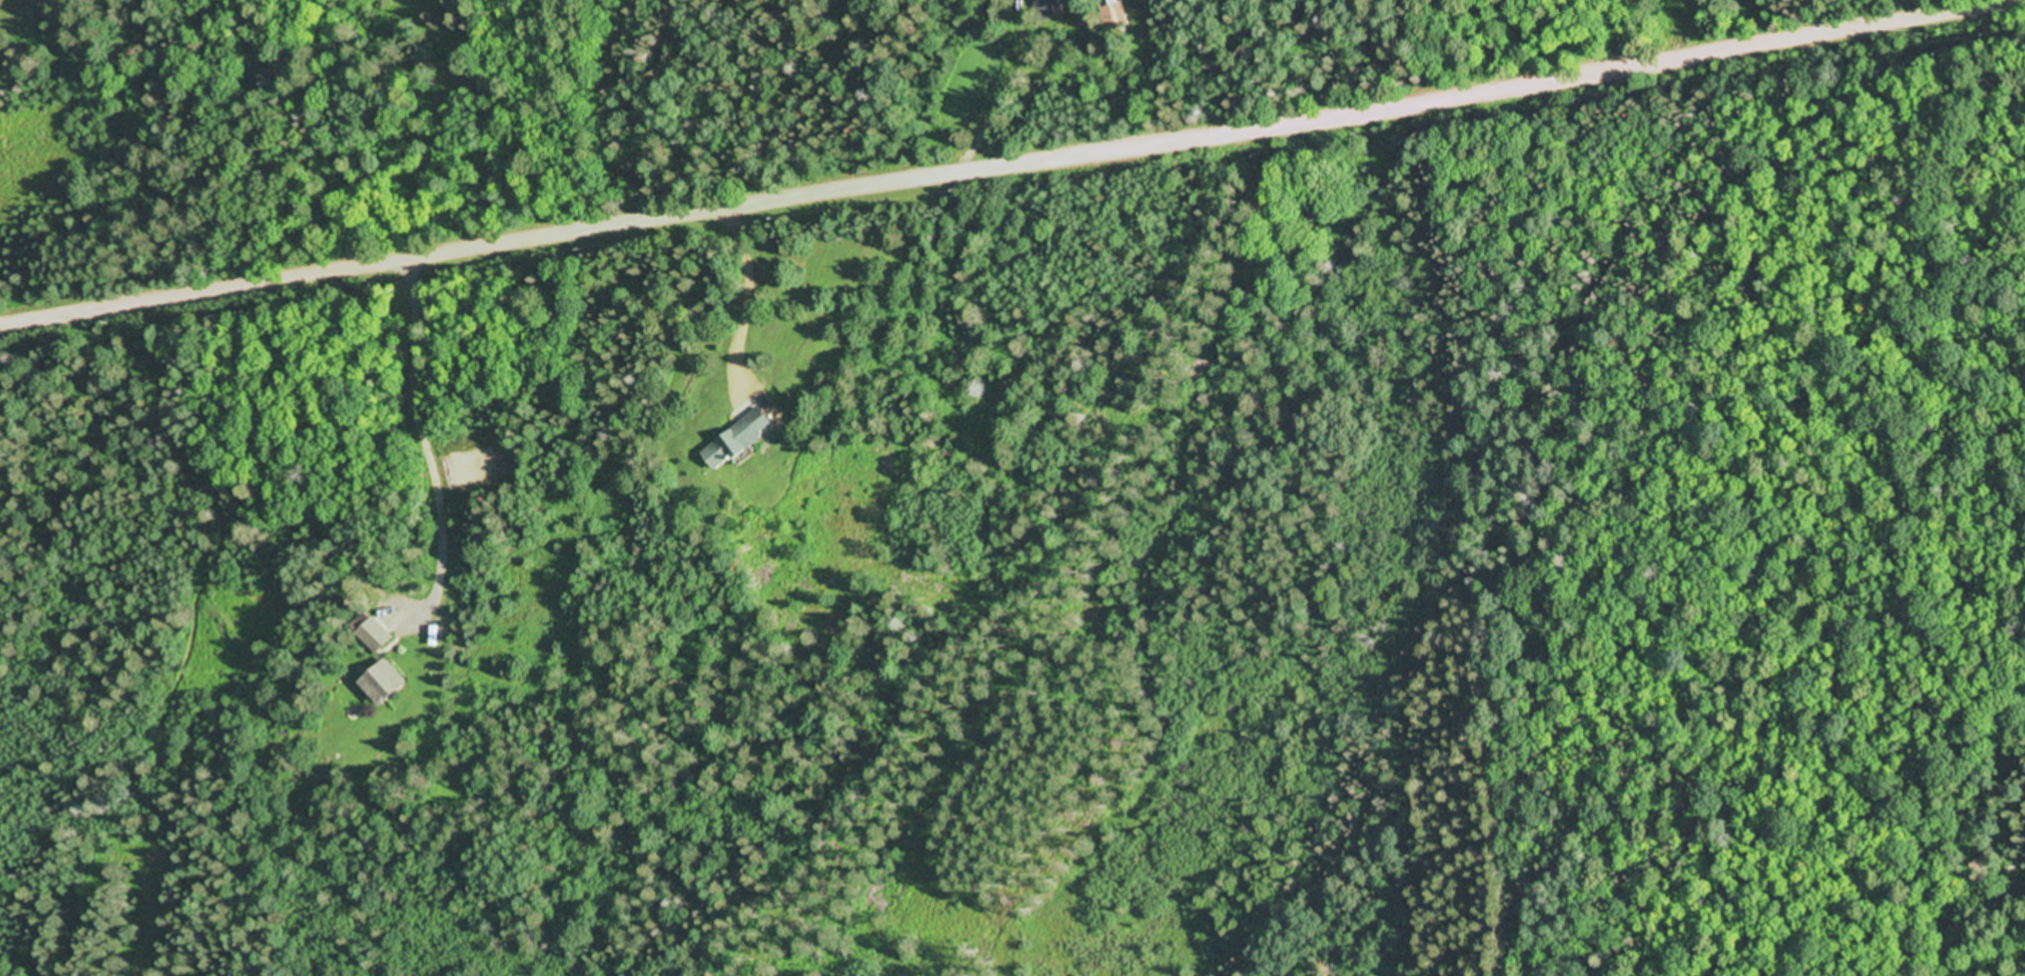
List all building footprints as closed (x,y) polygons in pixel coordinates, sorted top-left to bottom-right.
[(707,452),(724,472),(781,424),(764,404),(707,452)] [(395,637),(375,617),(359,632),(380,653),(395,637)] [(364,682),(388,705),(411,681),(387,659),(364,682)]
